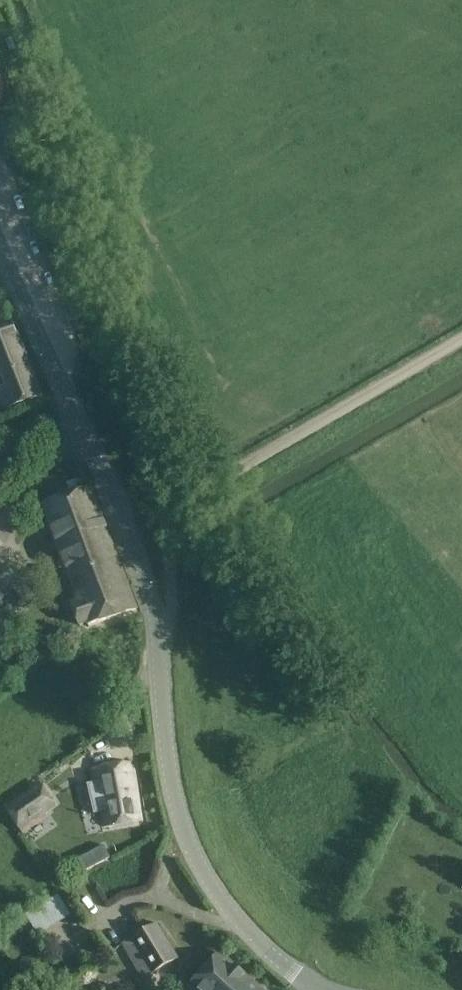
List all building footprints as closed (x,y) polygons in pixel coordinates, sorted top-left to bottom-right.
[(5,410),(23,402),(34,398),(35,397),(41,395),(14,326),(6,329),(0,332),(0,398),(5,410)] [(43,506),(64,560),(59,561),(62,568),(113,549),(90,488),(43,506)] [(62,568),(63,571),(68,569),(81,603),(74,605),(82,624),(89,622),(90,627),(136,609),(113,549),(62,568)] [(12,589),(29,608),(42,596),(24,577),(12,589)] [(9,621),(0,612),(0,629),(9,621)] [(97,742),(88,748),(92,755),(101,748),(97,742)] [(95,769),(104,826),(141,820),(132,763),(95,769)] [(40,783),(4,809),(22,832),(57,806),(40,783)] [(84,896),(95,908),(104,899),(93,887),(84,896)] [(26,915),(38,936),(71,916),(58,896),(26,915)] [(157,925),(122,945),(143,980),(153,973),(177,959),(157,925)] [(194,989),(261,989),(220,953),(190,986),(194,989)] [(28,954),(15,963),(32,987),(45,978),(28,954)]
